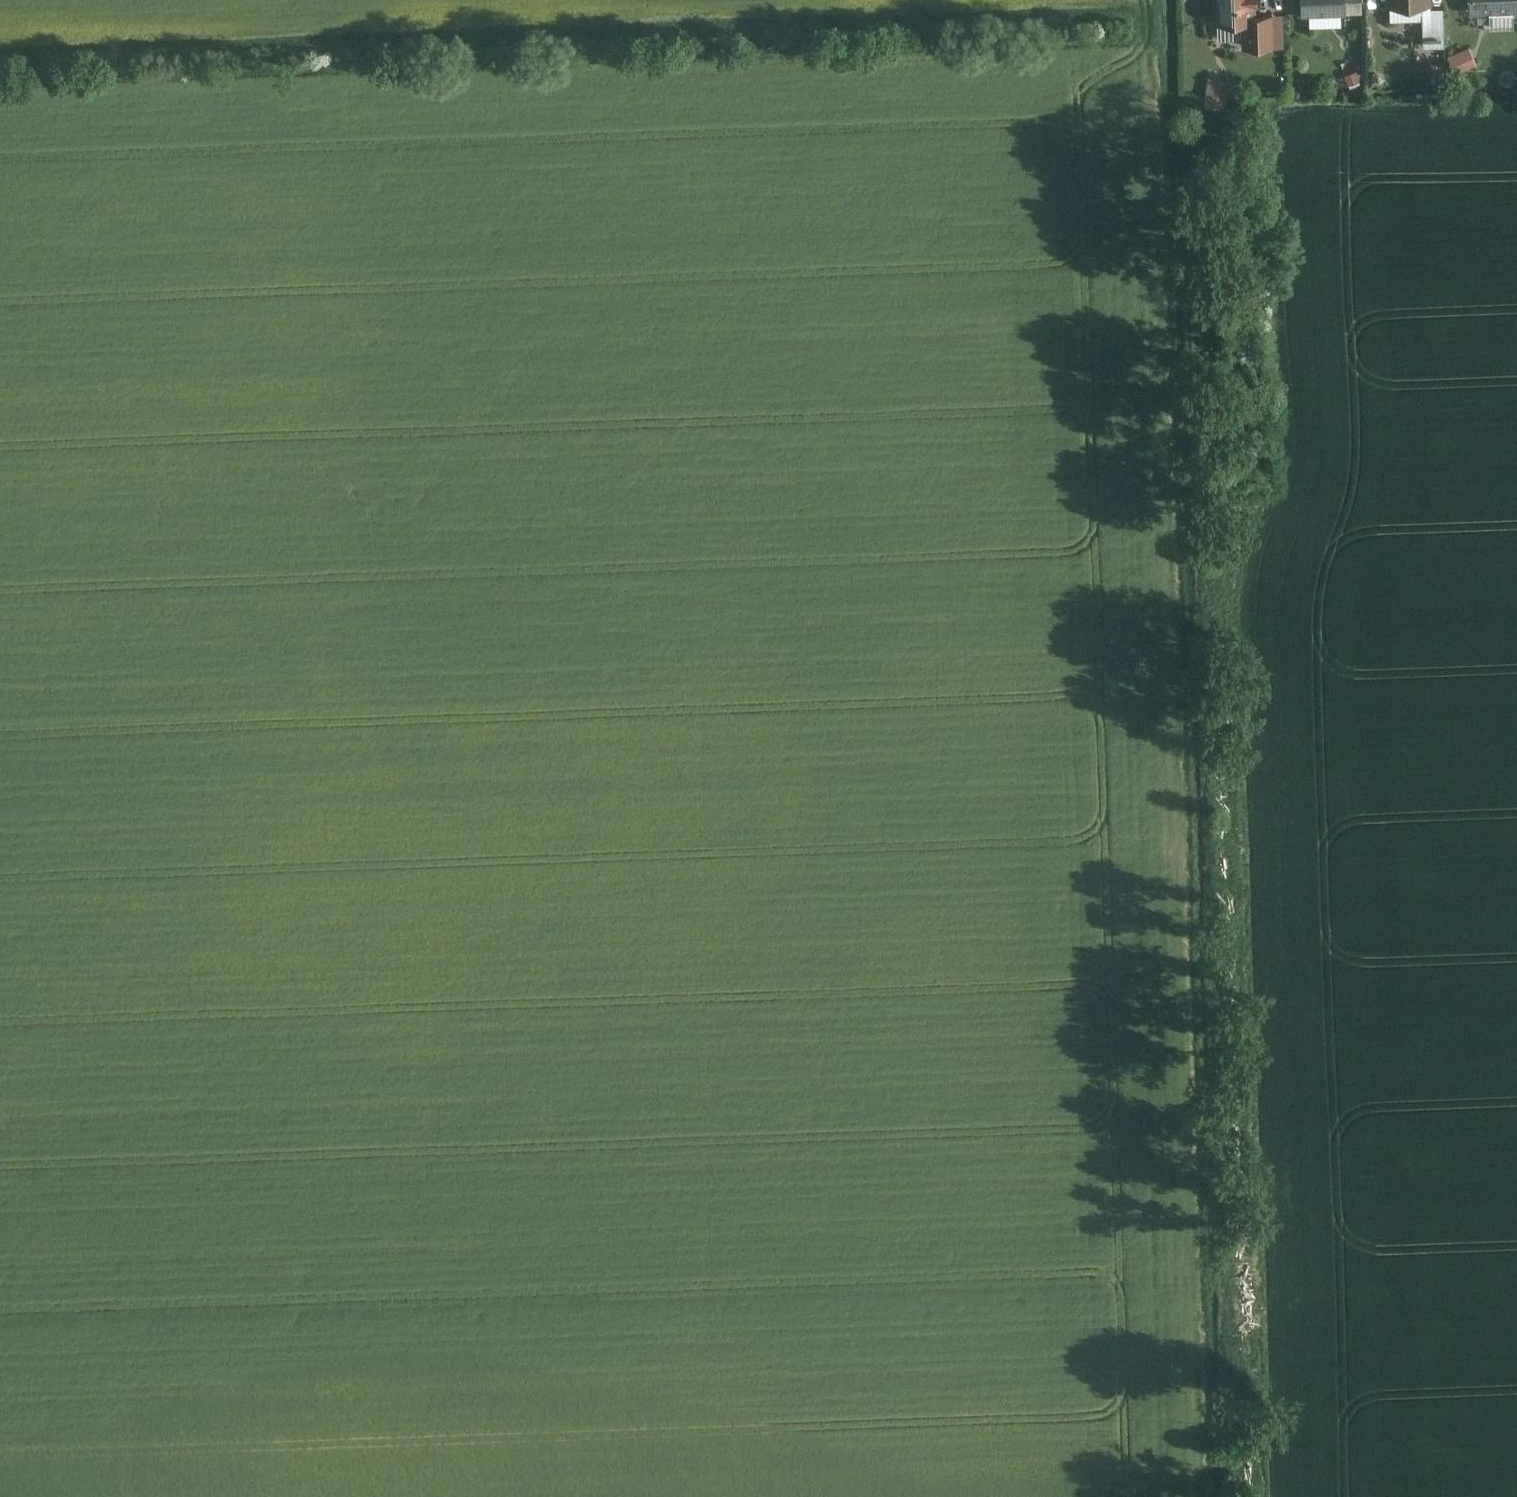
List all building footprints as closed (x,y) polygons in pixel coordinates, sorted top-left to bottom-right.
[(1214,24),(1245,23),(1245,50),(1282,49),(1281,14),(1253,14),(1252,0),(1214,0),(1214,24)] [(1301,15),(1361,13),(1360,0),(1301,0),(1301,15)] [(1390,17),(1423,16),(1424,46),(1442,45),(1441,8),(1432,8),(1431,0),(1390,0),(1390,17)] [(1468,13),(1516,12),(1516,0),(1468,0),(1468,13)] [(1468,48),(1446,56),(1452,74),(1474,66),(1468,48)] [(1231,84),(1208,78),(1203,99),(1225,105),(1231,84)]
